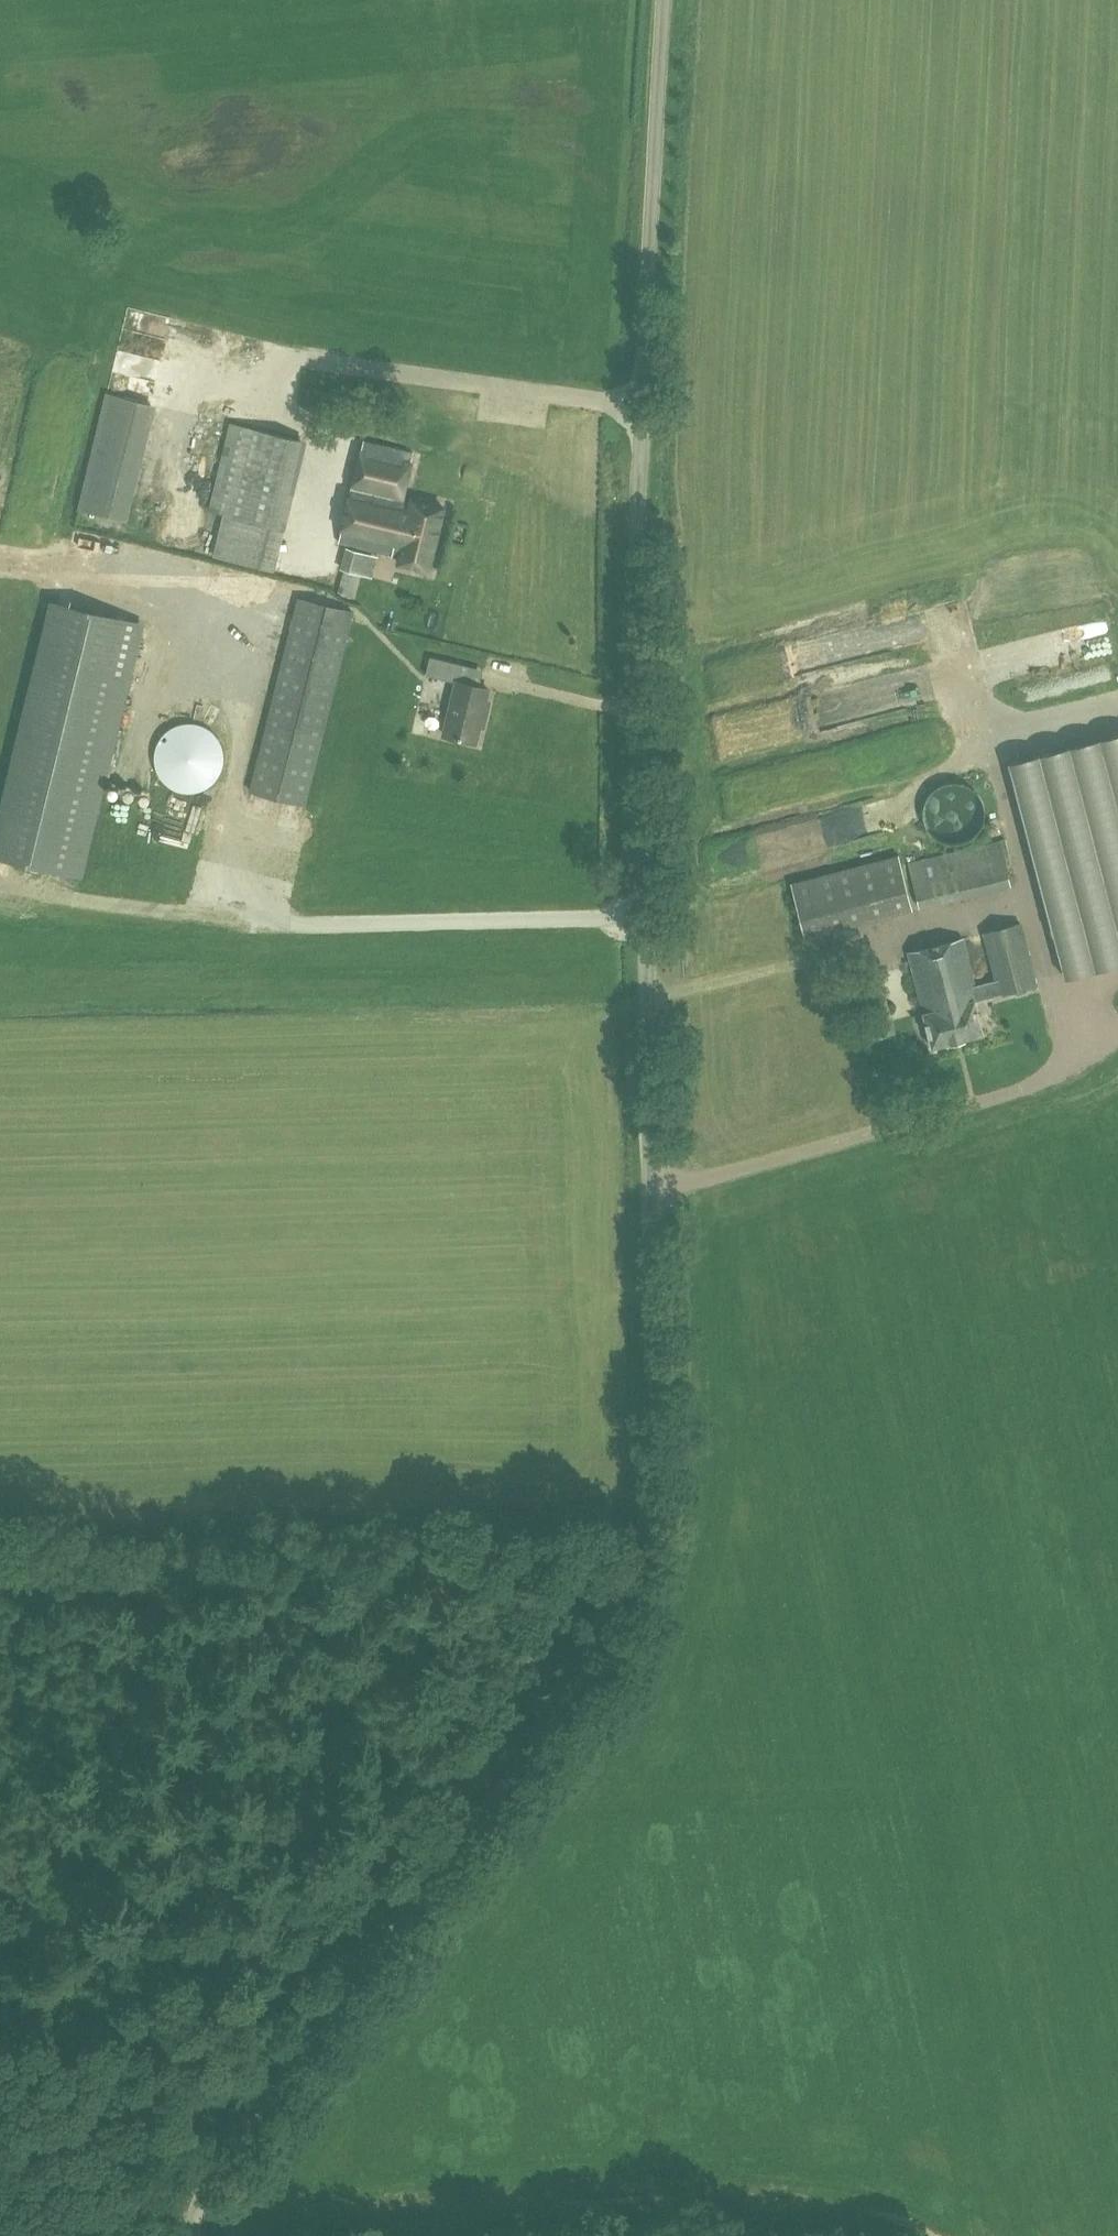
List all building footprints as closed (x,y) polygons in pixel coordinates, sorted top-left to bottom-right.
[(80,509),(123,519),(151,402),(108,392),(80,509)] [(214,556),(276,571),(287,526),(285,525),(299,470),(305,441),(229,422),(208,512),(224,516),(214,556)] [(398,563),(429,570),(445,506),(404,496),(414,452),(365,440),(341,542),(387,553),(388,552),(400,555),(398,563)] [(341,569),(360,574),(366,552),(347,547),(341,569)] [(383,574),(399,578),(402,565),(386,561),(383,574)] [(255,793),(305,805),(353,613),(303,601),(255,793)] [(76,874),(136,627),(49,606),(0,807),(0,855),(76,874)] [(1080,627),(1042,638),(1051,668),(1116,649),(1109,624),(1081,632),(1080,627)] [(462,663),(431,656),(426,674),(446,679),(448,674),(458,677),(462,663)] [(484,725),(487,713),(484,712),(487,700),(490,688),(479,685),(458,680),(444,734),(476,742),(480,725),(484,726),(484,725)] [(156,750),(156,753),(156,756),(156,759),(156,762),(156,765),(157,768),(158,770),(160,773),(161,776),(163,778),(165,781),(167,783),(169,785),(172,787),(174,788),(177,789),(180,790),(183,791),(186,792),(189,792),(192,792),(195,792),(198,791),(201,790),(204,789),(207,788),(209,786),(212,784),(214,782),(216,780),(218,778),(220,775),(221,773),(223,770),(224,767),(224,764),(225,761),(225,758),(225,755),(225,752),(224,749),(223,746),(222,743),(221,741),(219,738),(218,736),(216,733),(213,731),(211,729),(209,728),(206,726),(203,725),(200,724),(198,723),(195,723),(192,722),(189,722),(186,723),(183,723),(180,724),(177,725),(174,726),(172,728),(169,730),(167,732),(165,734),(163,736),(161,738),(160,741),(158,744),(157,747),(156,750)] [(1064,977),(1117,964),(1117,735),(1011,761),(1019,796),(1064,977)] [(925,805),(925,807),(924,810),(924,813),(924,815),(925,818),(925,821),(926,823),(927,826),(929,828),(930,830),(932,832),(934,834),(936,836),(938,838),(940,839),(942,840),(945,841),(947,842),(950,842),(953,843),(955,843),(958,843),(961,842),(963,842),(966,841),(968,840),(971,838),(973,837),(975,835),(977,834),(979,832),(980,829),(982,827),(983,825),(984,822),(985,820),(985,817),(986,814),(986,812),(986,809),(985,807),(985,804),(984,801),(983,799),(981,796),(980,794),(978,792),(976,790),(974,788),(972,787),(970,785),(968,784),(965,783),(963,782),(957,781),(955,781),(952,781),(949,782),(947,782),(944,783),(942,784),(939,786),(937,787),(935,789),(933,791),(931,793),(929,795),(928,797),(927,800),(926,802),(925,805)] [(776,810),(750,814),(752,823),(777,820),(776,810)] [(909,862),(920,907),(1012,884),(1008,865),(1012,864),(1006,838),(909,862)] [(791,882),(806,937),(914,909),(900,854),(791,882)] [(924,1012),(932,1045),(984,1033),(976,999),(1038,984),(1023,921),(983,931),(995,979),(974,984),(963,939),(910,951),(925,1011),(924,1012)] [(874,1025),(876,1033),(895,1029),(878,960),(848,967),(864,1028),(874,1025)]
